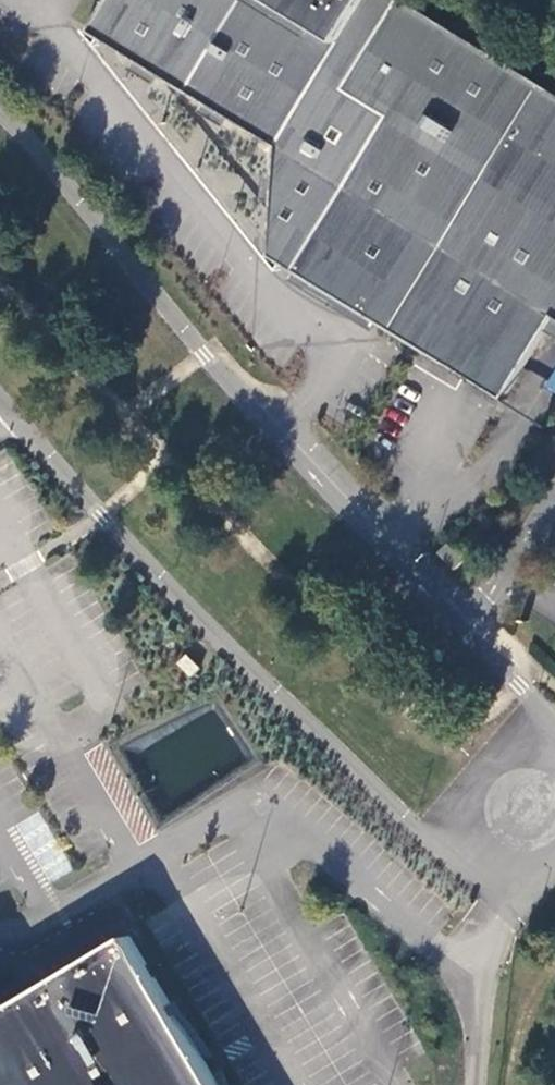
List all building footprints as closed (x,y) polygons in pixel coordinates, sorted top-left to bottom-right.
[(554,328),(554,104),(384,0),(106,0),(82,39),(270,154),(263,263),(497,406),(537,340),(547,323),(554,328)] [(537,340),(554,351),(554,328),(547,323),(537,340)] [(130,935),(4,1011),(0,1005),(0,1084),(219,1084),(130,935)]
